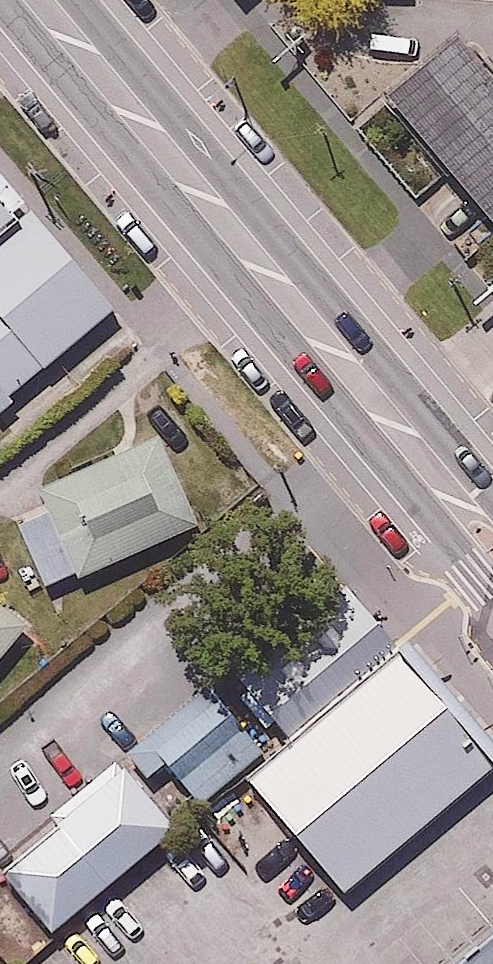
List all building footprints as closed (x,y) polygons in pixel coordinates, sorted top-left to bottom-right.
[(464,39),(384,104),(492,237),(492,236),(492,75),(464,39)] [(0,184),(0,211),(14,200),(0,184)] [(14,200),(0,211),(0,307),(39,355),(101,306),(14,200)] [(39,355),(0,307),(0,390),(39,355)] [(7,493),(44,581),(197,516),(161,429),(7,493)] [(279,734),(388,646),(337,584),(226,669),(279,734)] [(28,618),(0,595),(0,652),(28,618)] [(388,646),(279,734),(241,765),(343,890),(492,764),(492,762),(388,646)] [(206,677),(125,746),(150,776),(166,763),(195,797),(261,741),(206,677)] [(175,824),(114,753),(43,813),(54,825),(0,871),(50,930),(175,824)] [(439,963),(492,963),(492,919),(439,963)]
